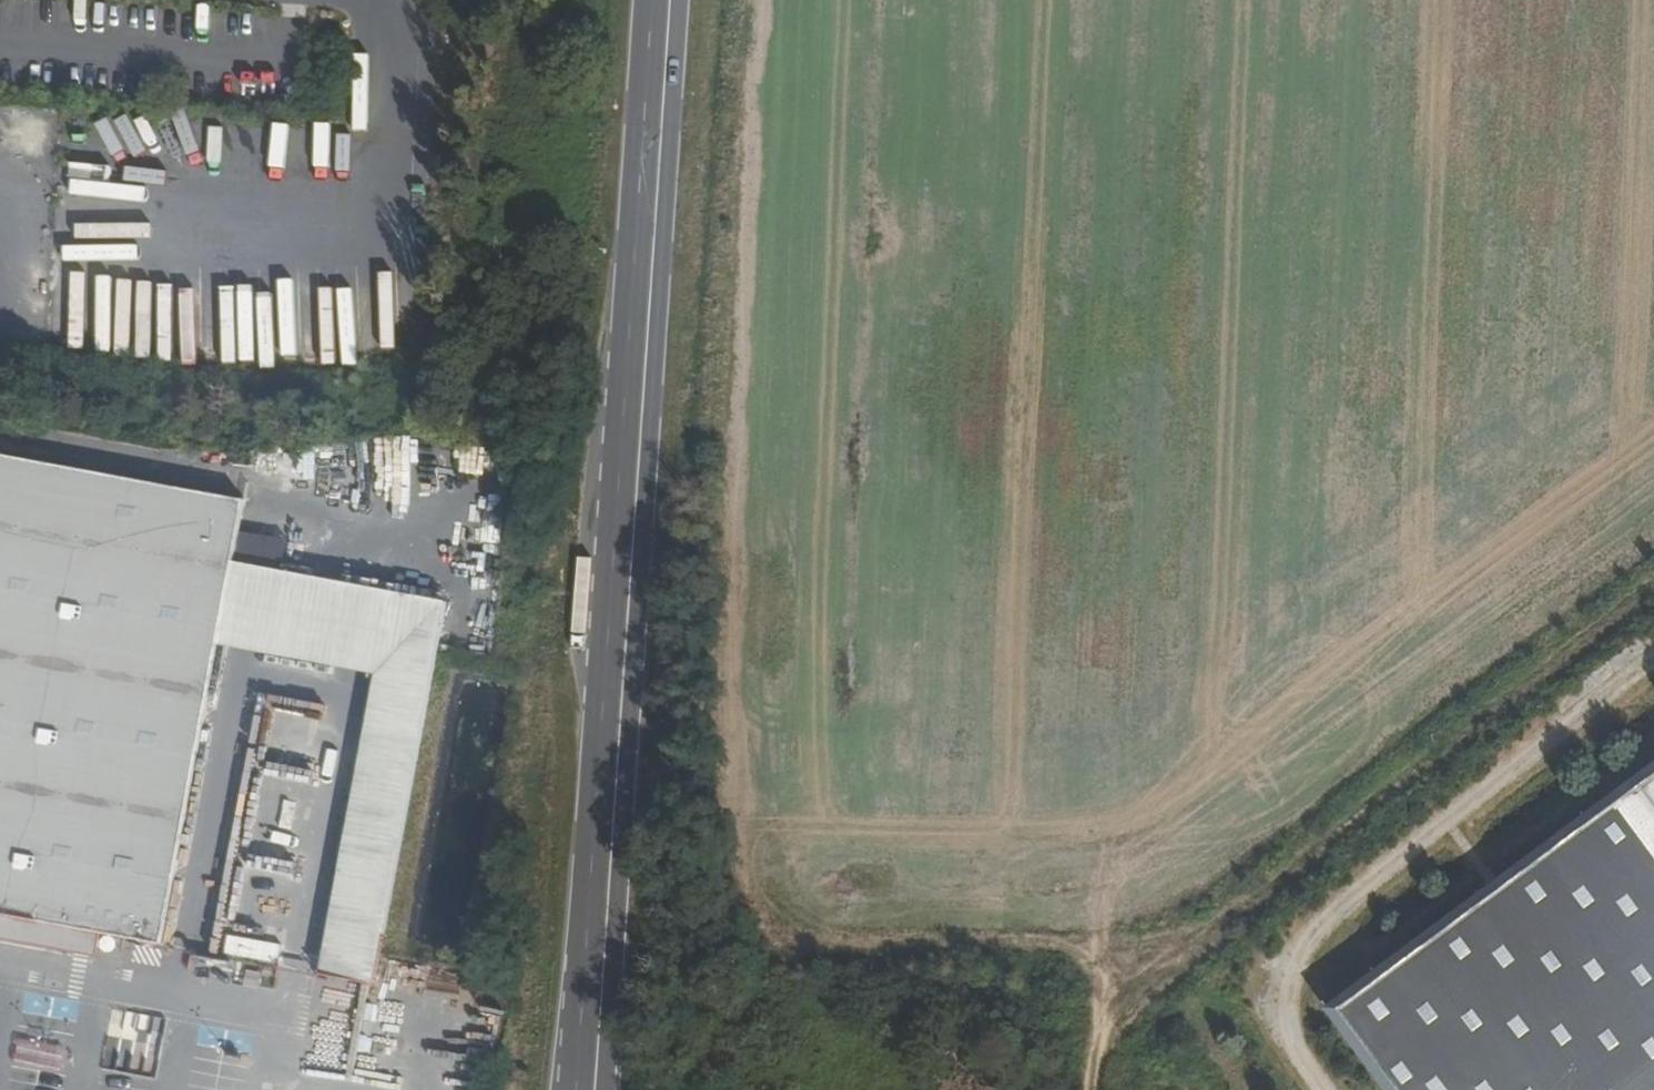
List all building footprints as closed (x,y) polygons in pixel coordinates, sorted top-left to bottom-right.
[(237,560),(248,500),(0,455),(0,940),(51,949),(54,938),(56,926),(102,934),(166,946),(222,644),(237,560)] [(369,671),(385,587),(237,560),(222,644),(369,671)] [(379,988),(450,599),(385,587),(369,671),(380,673),(324,978),(379,988)] [(1329,1010),(1391,1089),(1653,1089),(1653,773),(1329,1010)] [(51,949),(98,958),(102,934),(56,926),(54,938),(51,949)]
